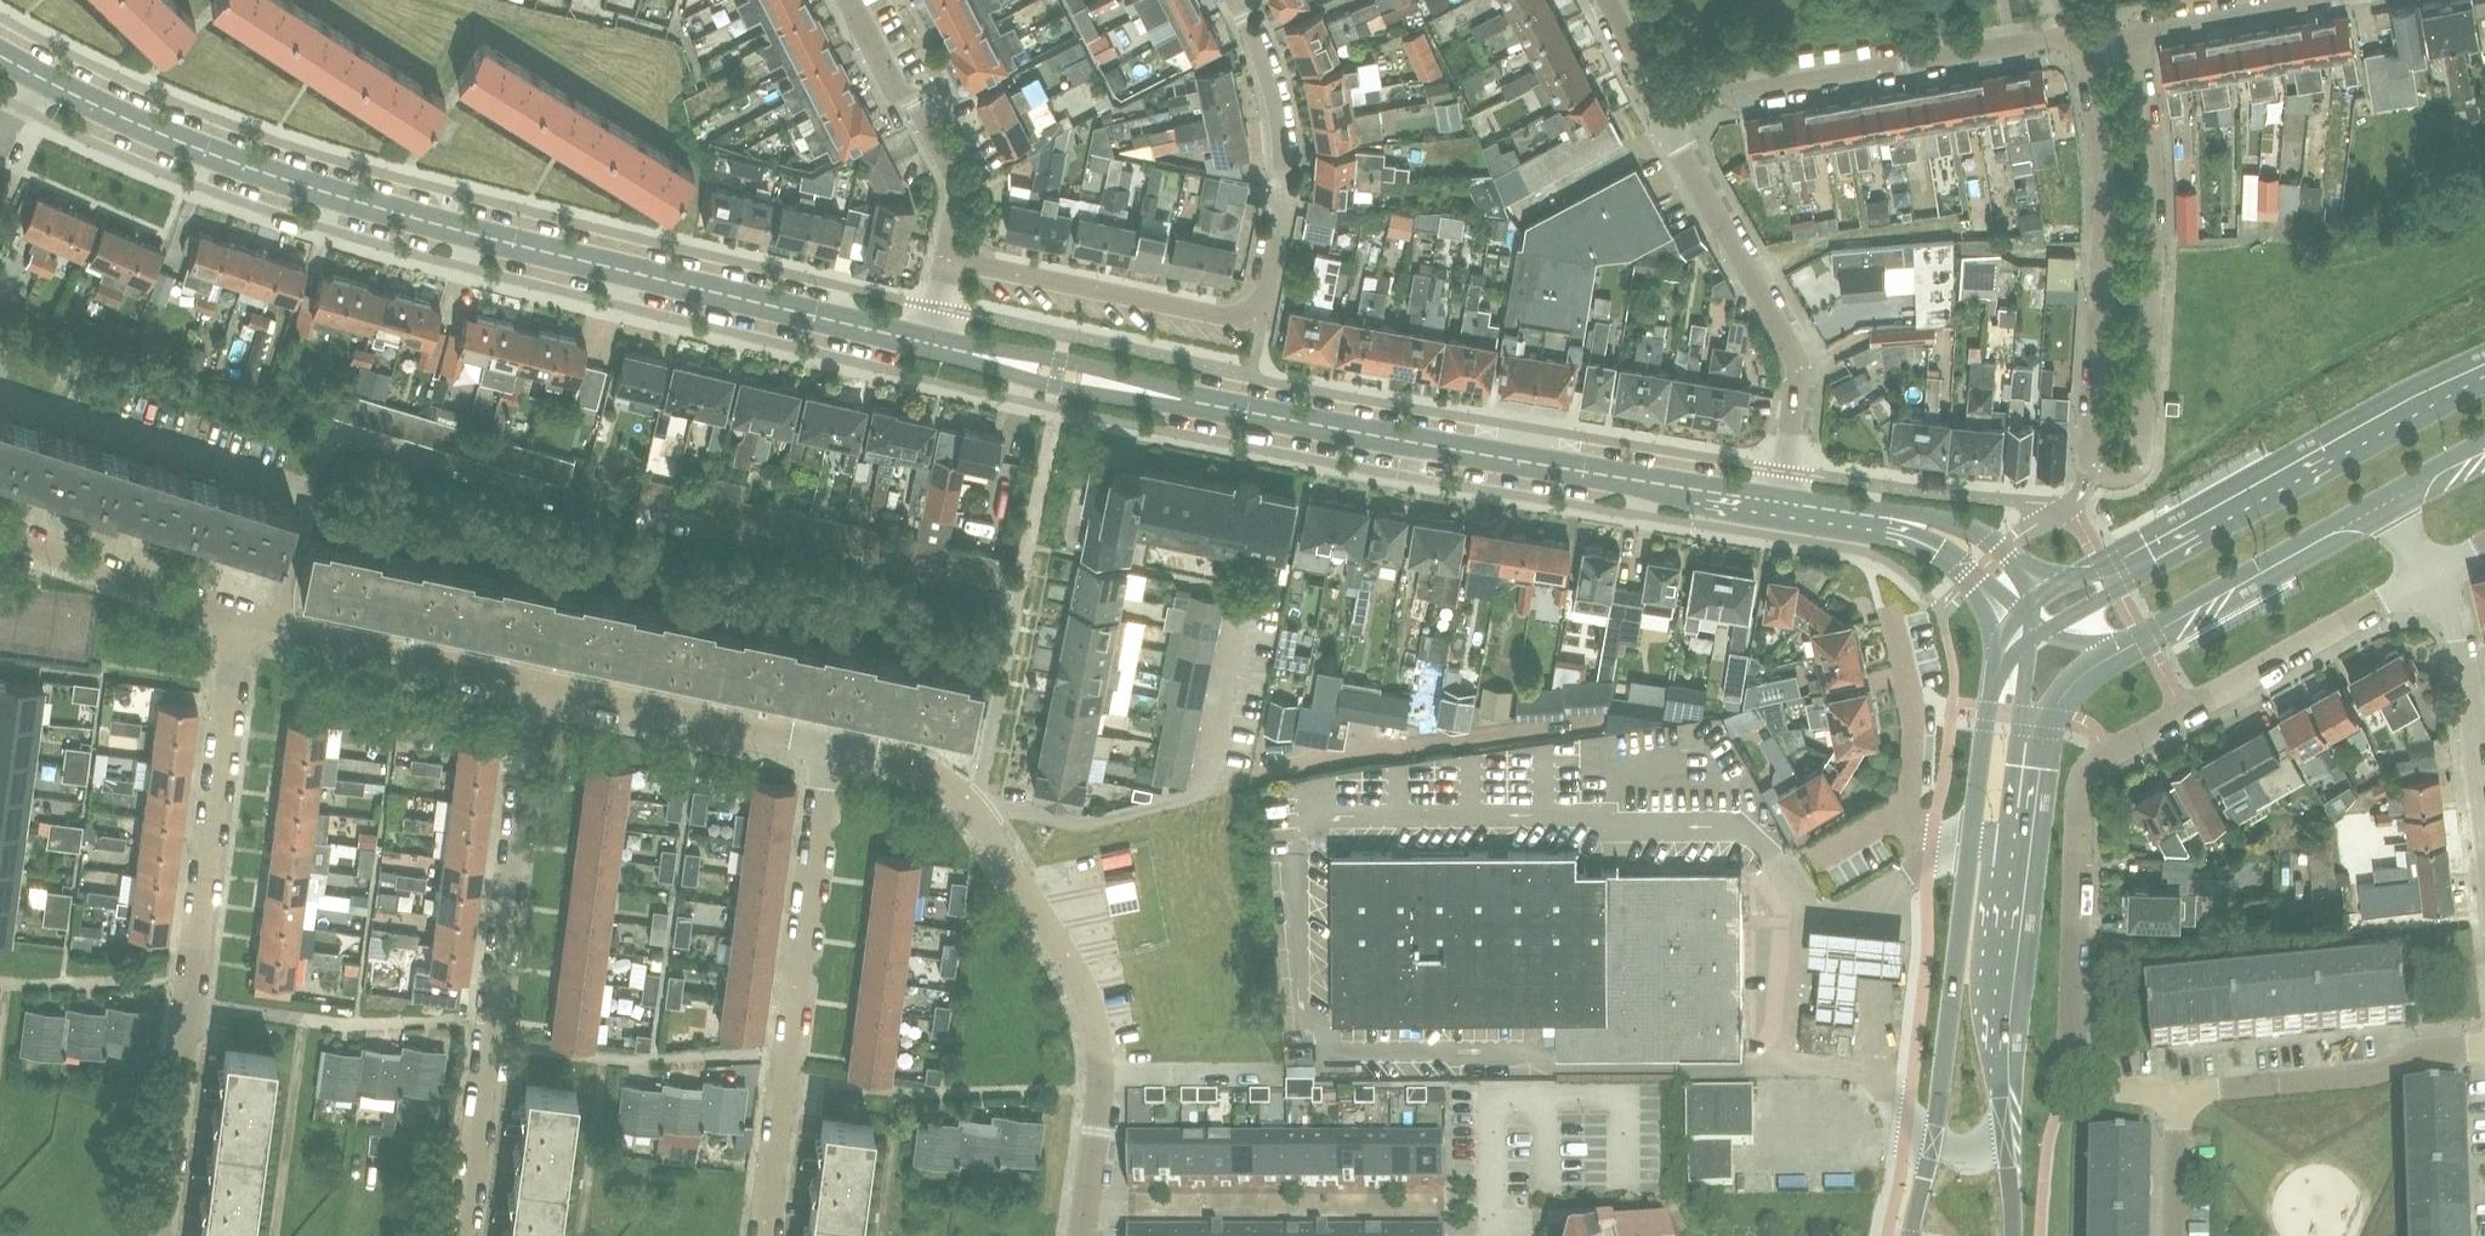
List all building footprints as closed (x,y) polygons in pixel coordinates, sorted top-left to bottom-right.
[(174,0),(108,0),(163,54),(195,21),(174,0)] [(281,49),(305,10),(289,0),(214,0),(211,5),(281,49)] [(736,6),(741,14),(768,0),(747,0),(736,6)] [(765,29),(809,7),(806,0),(768,0),(741,14),(745,23),(758,16),(765,29)] [(941,21),(983,0),(930,0),(941,21)] [(941,21),(952,42),(950,43),(951,44),(987,26),(996,21),(989,7),(1003,0),(983,0),(941,21)] [(1074,13),(1086,7),(1083,0),(1068,0),(1074,13)] [(1091,13),(1114,1),(1113,0),(1097,0),(1087,5),(1091,13)] [(1166,1),(1168,0),(1135,0),(1134,1),(1141,14),(1166,1)] [(1174,15),(1181,30),(1156,43),(1156,44),(1207,18),(1207,17),(1205,18),(1196,0),(1168,0),(1166,1),(1141,14),(1148,28),(1174,15)] [(1284,16),(1309,3),(1308,0),(1275,0),(1284,16)] [(1293,38),(1297,47),(1357,22),(1381,12),(1376,0),(1352,11),(1327,21),(1323,11),(1288,26),(1289,28),(1286,29),(1290,40),(1293,38)] [(1387,9),(1390,16),(1396,18),(1419,9),(1415,0),(1410,0),(1391,7),(1387,9)] [(1511,9),(1514,14),(1541,0),(1507,0),(1511,9)] [(1514,14),(1516,17),(1529,43),(1562,25),(1548,0),(1541,0),(1514,14)] [(2445,46),(2448,62),(2446,63),(2454,108),(2465,106),(2454,44),(2446,0),(2444,0),(2423,4),(2430,48),(2445,46)] [(2463,43),(2479,40),(2472,0),(2446,0),(2454,44),(2465,106),(2468,119),(2480,117),(2476,94),(2472,95),(2463,43)] [(2484,42),(2484,0),(2477,0),(2484,42)] [(2428,65),(2418,5),(2391,9),(2398,49),(2366,55),(2375,108),(2417,101),(2411,67),(2428,65)] [(763,57),(820,28),(809,7),(765,29),(772,42),(759,49),(763,57)] [(1088,41),(1100,35),(1092,20),(1086,7),(1074,13),(1080,25),(1088,41)] [(375,55),(305,10),(281,49),(350,93),(375,55)] [(1501,11),(1486,19),(1493,32),(1503,27),(1508,24),(1507,22),(1505,19),(1502,13),(1501,11)] [(1357,22),(1297,47),(1301,56),(1298,57),(1302,68),(1305,66),(1306,69),(1341,54),(1337,44),(1362,34),(1372,30),(1371,29),(1386,24),(1381,12),(1357,22)] [(2324,21),(2331,58),(2342,56),(2346,83),(2359,81),(2348,17),(2324,21)] [(1223,48),(1207,18),(1156,44),(1163,57),(1189,45),(1197,61),(1223,48)] [(1486,19),(1471,27),(1478,39),(1493,32),(1486,19)] [(987,26),(951,44),(962,66),(1022,35),(1017,26),(1003,33),(996,21),(987,26)] [(2301,25),(2312,89),(2325,87),(2320,60),(2331,58),(2324,21),(2301,25)] [(1562,25),(1529,43),(1530,45),(1537,59),(1541,66),(1544,71),(1576,54),(1562,25)] [(2278,29),(2284,66),(2295,64),(2299,91),(2312,89),(2301,25),(2278,29)] [(820,28),(763,57),(768,66),(781,60),(787,73),(831,50),(820,28)] [(2254,33),(2265,97),(2278,94),(2274,68),(2284,66),(2278,29),(2254,33)] [(1443,74),(1443,73),(1424,30),(1401,39),(1419,78),(1443,74)] [(2231,37),(2237,74),(2248,72),(2252,99),(2265,97),(2254,33),(2231,37)] [(1022,35),(962,66),(973,87),(1018,64),(1011,50),(1026,43),(1022,35)] [(2218,105),(2222,104),(2232,103),(2227,76),(2237,74),(2231,37),(2207,41),(2218,105)] [(1067,63),(1076,82),(1096,72),(1087,54),(1080,40),(1046,57),(1053,70),(1067,63)] [(458,80),(528,123),(552,84),(482,41),(458,80)] [(2218,105),(2207,41),(2184,45),(2190,82),(2201,80),(2206,107),(2218,105)] [(2161,49),(2171,113),(2184,110),(2180,84),(2190,82),(2184,45),(2161,49)] [(785,101),(842,72),(831,50),(787,73),(793,85),(781,92),(785,101)] [(1576,54),(1544,71),(1547,78),(1557,97),(1558,99),(1591,82),(1576,54)] [(445,99),(375,55),(350,93),(420,138),(445,99)] [(1375,60),(1358,63),(1346,65),(1346,67),(1308,73),(1312,96),(1379,84),(1375,60)] [(1192,103),(1237,93),(1231,64),(1199,71),(1203,86),(1188,90),(1188,92),(1169,96),(1172,108),(1192,104),(1192,103)] [(1479,69),(1461,78),(1472,99),(1487,91),(1483,82),(1485,81),(1479,69)] [(1531,69),(1516,77),(1523,90),(1534,85),(1538,83),(1535,75),(1532,71),(1531,69)] [(2043,69),(2019,73),(2030,138),(2054,133),(2043,69)] [(809,116),(856,92),(855,91),(853,93),(842,72),(785,101),(790,110),(803,103),(809,116)] [(2030,138),(2019,73),(1995,77),(2006,142),(2007,141),(2030,138)] [(1516,77),(1502,85),(1509,98),(1523,90),(1516,77)] [(1995,77),(1972,81),(1979,119),(1989,117),(1994,144),(2006,142),(1995,77)] [(1454,96),(1450,79),(1424,83),(1427,101),(1454,96)] [(1948,86),(1945,86),(1952,123),(1955,123),(1959,150),(1972,147),(1968,120),(1979,119),(1972,81),(1948,86)] [(622,128),(552,84),(528,123),(598,167),(622,128)] [(978,98),(992,125),(1021,110),(1033,104),(1024,86),(1010,93),(1006,84),(978,98)] [(1316,120),(1356,113),(1355,102),(1381,98),(1379,84),(1312,96),(1316,120)] [(1952,123),(1945,86),(1918,91),(1925,128),(1936,126),(1940,153),(1953,151),(1949,124),(1952,123)] [(1562,104),(1556,107),(1546,112),(1553,126),(1567,119),(1575,134),(1609,115),(1607,112),(1609,109),(1605,100),(1601,100),(1596,90),(1564,108),(1562,104)] [(1111,116),(1124,111),(1118,91),(1105,96),(1111,116)] [(1906,159),(1919,157),(1914,130),(1925,128),(1918,91),(1895,95),(1906,159)] [(816,129),(803,135),(808,144),(867,114),(856,92),(809,116),(816,129)] [(1174,124),(1177,136),(1244,121),(1237,93),(1192,103),(1192,104),(1206,101),(1209,117),(1174,124)] [(1872,99),(1878,136),(1889,134),(1894,161),(1906,159),(1895,95),(1872,99)] [(1021,110),(992,125),(1006,152),(1025,143),(1030,153),(1040,148),(1053,142),(1054,134),(1065,129),(1060,119),(1058,120),(1047,97),(1033,104),(1021,110)] [(1878,136),(1872,99),(1845,103),(1851,140),(1854,140),(1859,167),(1861,167),(1871,165),(1872,165),(1867,138),(1878,136)] [(1440,132),(1455,129),(1464,127),(1459,100),(1435,105),(1440,132)] [(2060,103),(2063,118),(2074,116),(2072,101),(2060,103)] [(1853,168),(1848,141),(1851,140),(1845,103),(1818,108),(1824,145),(1835,143),(1840,170),(1853,168)] [(1824,145),(1818,108),(1795,112),(1805,176),(1818,174),(1814,147),(1824,145)] [(1379,109),(1356,113),(1316,120),(1320,143),(1360,137),(1361,139),(1383,134),(1379,109)] [(1788,151),(1793,178),(1805,176),(1795,112),(1772,116),(1778,153),(1788,151)] [(830,160),(878,136),(867,114),(808,144),(812,153),(823,147),(830,160)] [(1767,155),(1778,153),(1772,116),(1747,120),(1758,184),(1771,182),(1767,155)] [(1601,125),(1612,146),(1622,140),(1611,120),(1601,125)] [(1177,136),(1180,151),(1198,147),(1200,150),(1216,148),(1218,154),(1205,157),(1207,169),(1242,174),(1238,154),(1251,152),(1244,121),(1177,136)] [(1090,149),(1113,154),(1105,123),(1098,125),(1095,125),(1090,149)] [(1612,146),(1601,125),(1590,131),(1601,151),(1612,146)] [(622,128),(598,167),(668,210),(692,171),(622,128)] [(1151,131),(1132,136),(1135,146),(1154,142),(1151,131)] [(1601,151),(1590,131),(1580,137),(1591,157),(1601,151)] [(1591,157),(1580,137),(1573,140),(1571,137),(1567,139),(1580,163),(1591,157)] [(1495,176),(1509,169),(1502,151),(1498,139),(1484,146),(1495,176)] [(1557,144),(1570,169),(1580,163),(1567,139),(1557,144)] [(890,195),(904,188),(880,141),(856,154),(876,192),(890,195)] [(1007,232),(1037,238),(1056,148),(1052,147),(1053,142),(1040,148),(1040,151),(1030,155),(1037,166),(1032,187),(1029,187),(1026,202),(1014,200),(1007,232)] [(1546,150),(1559,174),(1570,169),(1557,144),(1546,150)] [(2476,147),(2480,166),(2484,166),(2484,146),(2476,147)] [(1056,148),(1037,238),(1066,244),(1072,212),(1062,210),(1065,195),(1059,193),(1068,150),(1056,148)] [(1410,166),(1384,165),(1385,153),(1320,148),(1320,150),(1317,150),(1316,162),(1319,162),(1319,171),(1389,176),(1410,175),(1410,166)] [(1548,180),(1559,174),(1546,150),(1535,156),(1548,180)] [(1108,170),(1111,156),(1093,152),(1090,166),(1108,170)] [(1074,245),(1105,252),(1118,186),(1117,186),(1123,158),(1111,156),(1105,184),(1104,184),(1097,217),(1081,214),(1074,245)] [(1548,180),(1535,156),(1525,162),(1538,186),(1548,180)] [(728,171),(745,175),(748,163),(732,159),(728,171)] [(1952,183),(1965,183),(1964,159),(1951,159),(1952,183)] [(1741,180),(1751,174),(1743,161),(1733,167),(1741,180)] [(1538,186),(1525,162),(1514,167),(1527,191),(1538,186)] [(761,179),(765,167),(748,163),(745,175),(761,179)] [(1871,165),(1861,167),(1863,181),(1874,179),(1871,165)] [(1589,315),(1592,294),(1598,258),(1633,254),(1672,232),(1636,166),(1527,225),(1524,247),(1519,246),(1503,344),(1507,345),(1501,385),(1571,396),(1577,357),(1582,357),(1589,315)] [(1527,191),(1514,167),(1504,173),(1517,197),(1527,191)] [(835,176),(830,168),(813,176),(818,177),(815,191),(830,195),(833,184),(833,183),(835,176)] [(1389,176),(1319,171),(1318,181),(1314,181),(1313,192),(1317,192),(1317,195),(1355,198),(1356,188),(1383,190),(1383,189),(1409,190),(1410,175),(1389,176)] [(2257,216),(2257,172),(2243,171),(2242,215),(2257,216)] [(1517,197),(1504,173),(1495,178),(1500,192),(1506,203),(1517,197)] [(1484,214),(1509,216),(1502,201),(1503,201),(1492,174),(1468,176),(1468,184),(1480,211),(1484,214)] [(2259,175),(2258,205),(2277,206),(2279,176),(2259,175)] [(799,188),(815,191),(818,177),(813,176),(811,178),(802,176),(799,188)] [(1221,177),(1215,207),(1202,272),(1231,278),(1237,247),(1236,246),(1239,230),(1223,227),(1228,200),(1247,204),(1251,184),(1221,177)] [(2279,183),(2278,218),(2297,218),(2300,183),(2279,183)] [(2301,184),(2299,206),(2320,208),(2322,185),(2301,184)] [(2423,210),(2448,206),(2445,184),(2420,187),(2423,210)] [(703,221),(733,228),(741,192),(711,186),(703,221)] [(1118,186),(1105,252),(1134,258),(1140,227),(1124,223),(1126,211),(1130,189),(1118,186)] [(741,192),(733,228),(763,235),(771,199),(741,192)] [(1159,195),(1147,193),(1145,192),(1140,213),(1154,216),(1159,195)] [(2179,239),(2199,238),(2198,192),(2177,192),(2179,239)] [(803,244),(811,208),(813,198),(799,195),(796,205),(781,201),(773,237),(803,244)] [(23,227),(52,239),(65,208),(36,196),(23,227)] [(845,220),(869,226),(906,235),(913,205),(876,197),(873,210),(860,208),(859,208),(848,206),(845,220)] [(1959,198),(1961,217),(1975,216),(1973,197),(1959,198)] [(2020,212),(2024,242),(2046,241),(2042,211),(2040,197),(2018,200),(2020,212)] [(1312,219),(1335,224),(1339,204),(1316,199),(1312,219)] [(1888,200),(1868,204),(1871,225),(1892,221),(1888,200)] [(1171,266),(1202,272),(1215,207),(1202,204),(1198,222),(1196,222),(1192,237),(1177,234),(1171,266)] [(65,208),(52,239),(81,252),(94,221),(65,208)] [(841,216),(811,208),(803,244),(833,251),(841,216)] [(1363,228),(1380,232),(1384,214),(1367,211),(1363,228)] [(1490,237),(1507,240),(1510,220),(1494,217),(1490,237)] [(869,226),(845,220),(837,253),(850,255),(862,257),(902,266),(908,264),(910,253),(907,248),(903,247),(906,235),(869,226)] [(1696,223),(1649,249),(1651,252),(1686,256),(1707,245),(1704,239),(1698,228),(1696,223)] [(118,268),(132,237),(103,224),(89,256),(106,263),(92,295),(104,300),(118,268)] [(1169,233),(1140,227),(1134,258),(1145,260),(1144,264),(1146,267),(1156,270),(1159,267),(1160,264),(1162,264),(1169,233)] [(193,307),(203,310),(208,296),(212,281),(215,273),(225,241),(198,233),(197,236),(188,233),(182,250),(192,253),(188,265),(187,264),(182,282),(196,287),(193,294),(197,296),(193,307)] [(161,249),(132,237),(118,268),(104,300),(117,306),(130,274),(148,281),(161,249)] [(1918,325),(1935,325),(1953,324),(1954,240),(1914,243),(1918,325)] [(1993,252),(1998,252),(2001,252),(1999,240),(1964,241),(1964,254),(1966,254),(1993,252)] [(252,250),(225,241),(215,273),(242,282),(252,250)] [(1904,244),(1832,250),(1832,253),(1833,253),(1834,270),(1842,269),(1844,296),(1887,293),(1885,269),(1888,265),(1905,264),(1904,244)] [(25,267),(38,272),(46,253),(34,248),(25,267)] [(269,291),(279,259),(252,250),(242,282),(269,291)] [(2001,253),(2001,252),(1998,252),(1993,252),(1966,254),(1964,254),(1961,254),(1958,295),(1987,297),(1986,312),(1994,312),(1999,295),(2001,253)] [(46,253),(38,272),(50,277),(58,258),(46,253)] [(1316,253),(1312,277),(1306,310),(1293,307),(1286,346),(1297,348),(1296,352),(1310,355),(1324,279),(1329,255),(1316,253)] [(1636,270),(1662,273),(1663,256),(1637,253),(1636,270)] [(2046,285),(2075,287),(2076,255),(2049,254),(2046,285)] [(1329,255),(1324,279),(1310,355),(1323,357),(1324,353),(1335,355),(1341,316),(1331,315),(1341,258),(1329,255)] [(306,267),(279,259),(269,291),(296,300),(306,267)] [(1664,279),(1682,281),(1684,262),(1666,259),(1664,279)] [(174,276),(159,271),(149,298),(164,304),(174,276)] [(1398,327),(1391,365),(1401,367),(1401,371),(1413,374),(1428,298),(1431,274),(1415,271),(1408,308),(1412,309),(1408,329),(1398,327)] [(1453,380),(1467,383),(1478,309),(1484,273),(1471,271),(1469,280),(1460,339),(1450,337),(1443,375),(1454,377),(1453,380)] [(339,317),(350,280),(331,275),(330,277),(321,274),(315,295),(305,292),(294,329),(310,334),(313,326),(335,333),(339,317)] [(1445,276),(1431,274),(1428,298),(1413,374),(1428,376),(1428,372),(1438,374),(1445,336),(1443,335),(1447,314),(1438,312),(1445,276)] [(1734,295),(1724,277),(1713,283),(1712,293),(1734,295)] [(379,297),(381,291),(369,287),(369,285),(350,280),(339,317),(368,326),(372,312),(377,313),(381,297),(379,297)] [(1350,362),(1361,364),(1376,289),(1364,286),(1357,319),(1346,317),(1339,356),(1349,357),(1350,362)] [(1386,364),(1393,326),(1382,324),(1388,291),(1376,289),(1361,364),(1375,367),(1376,363),(1386,364)] [(401,335),(412,297),(393,292),(392,294),(381,291),(379,297),(381,297),(377,313),(372,312),(368,326),(373,327),(372,330),(374,333),(371,342),(382,345),(386,331),(401,335)] [(1611,297),(1592,294),(1589,315),(1609,317),(1611,297)] [(208,296),(203,310),(212,313),(216,299),(208,296)] [(412,297),(401,335),(423,341),(417,364),(434,369),(445,332),(434,329),(440,307),(431,305),(431,303),(412,297)] [(1998,326),(2016,328),(2018,309),(2000,308),(1998,326)] [(1492,311),(1478,309),(1467,383),(1480,385),(1480,381),(1490,383),(1497,345),(1488,344),(1492,311)] [(247,324),(257,328),(261,314),(251,310),(247,324)] [(261,314),(257,328),(265,331),(271,317),(261,314)] [(458,376),(464,352),(485,357),(495,319),(476,314),(475,316),(466,314),(461,336),(449,334),(447,338),(444,350),(440,371),(458,376)] [(1597,318),(1584,398),(1593,399),(1595,403),(1603,405),(1606,402),(1609,402),(1616,363),(1605,361),(1612,321),(1597,318)] [(1720,408),(1718,420),(1723,421),(1724,424),(1727,427),(1732,428),(1736,426),(1738,423),(1739,421),(1742,401),(1748,402),(1750,386),(1739,384),(1745,351),(1748,351),(1751,332),(1745,320),(1731,318),(1726,348),(1717,402),(1720,408)] [(507,362),(514,364),(519,345),(525,346),(529,329),(526,329),(514,326),(514,324),(495,319),(485,357),(507,362)] [(1936,341),(1935,325),(1918,325),(1869,328),(1870,345),(1895,343),(1905,343),(1936,341)] [(538,332),(529,329),(525,346),(519,345),(514,364),(517,365),(511,389),(508,400),(507,400),(504,410),(507,411),(507,410),(508,410),(509,409),(516,410),(520,391),(521,392),(527,367),(548,372),(557,335),(539,330),(538,332)] [(244,374),(268,381),(271,371),(258,366),(268,335),(257,331),(244,374)] [(1623,365),(1617,404),(1629,406),(1631,408),(1640,409),(1652,334),(1640,332),(1635,366),(1623,365)] [(1665,336),(1652,334),(1640,409),(1652,411),(1653,409),(1664,411),(1670,373),(1659,371),(1665,336)] [(605,371),(581,364),(586,344),(576,341),(577,339),(557,335),(548,372),(545,385),(561,389),(564,376),(577,379),(579,380),(574,401),(596,407),(605,371)] [(1675,374),(1669,412),(1681,414),(1683,416),(1692,417),(1699,375),(1704,343),(1692,341),(1686,375),(1675,374)] [(1895,343),(1880,346),(1884,366),(1908,361),(1905,343),(1895,343)] [(1709,377),(1699,375),(1692,417),(1703,419),(1705,417),(1718,420),(1720,408),(1717,402),(1726,348),(1714,346),(1709,377)] [(360,364),(364,349),(354,347),(351,362),(360,364)] [(373,352),(364,349),(360,364),(369,367),(373,352)] [(652,411),(664,360),(624,351),(616,386),(632,390),(628,405),(652,411)] [(1971,359),(1965,423),(1954,422),(1951,460),(1961,460),(1960,465),(1973,466),(1977,424),(1982,360),(1971,359)] [(1982,360),(1977,424),(1973,466),(1989,467),(1989,463),(1999,464),(2002,425),(1991,425),(1996,361),(1986,360),(1982,360)] [(680,409),(693,412),(704,365),(687,361),(686,366),(674,363),(664,408),(679,412),(680,409)] [(708,415),(707,418),(721,421),(732,376),(719,373),(720,369),(704,365),(693,412),(708,415)] [(2012,365),(2008,423),(2005,464),(2013,465),(2013,468),(2021,471),(2027,469),(2028,466),(2029,466),(2032,425),(2023,424),(2026,398),(2032,399),(2034,367),(2012,365)] [(386,399),(392,376),(360,367),(353,390),(386,399)] [(2039,394),(2043,395),(2038,467),(2051,468),(2051,470),(2062,471),(2062,468),(2065,469),(2069,417),(2056,416),(2058,396),(2052,395),(2054,368),(2042,367),(2039,394)] [(1848,373),(1829,382),(1837,397),(1855,388),(1848,373)] [(1923,422),(1919,456),(1928,457),(1930,461),(1940,462),(1943,458),(1945,458),(1950,418),(1938,417),(1942,376),(1928,375),(1924,416),(1923,422)] [(752,458),(753,458),(770,382),(744,376),(743,379),(740,379),(731,420),(747,424),(744,437),(737,441),(733,464),(750,467),(752,458)] [(765,437),(767,428),(790,434),(793,421),(791,421),(797,392),(793,391),(794,387),(770,382),(753,458),(765,461),(771,438),(765,437)] [(506,415),(507,411),(504,410),(507,400),(508,400),(511,389),(501,387),(495,412),(506,415)] [(329,415),(341,419),(349,394),(337,390),(329,415)] [(826,441),(836,396),(820,392),(819,396),(806,394),(800,421),(798,420),(795,433),(804,436),(826,441)] [(1923,422),(1924,416),(1898,413),(1896,410),(1895,410),(1884,393),(1870,401),(1881,421),(1900,453),(1903,454),(1905,458),(1916,459),(1918,456),(1919,456),(1923,422)] [(354,423),(361,398),(349,394),(341,419),(354,423)] [(853,399),(836,396),(826,441),(857,447),(863,420),(860,421),(864,407),(852,404),(853,399)] [(361,398),(354,423),(366,426),(374,402),(361,398)] [(2179,412),(2180,400),(2168,399),(2167,412),(2179,412)] [(374,402),(366,426),(379,430),(386,405),(374,402)] [(386,405),(379,430),(391,434),(399,409),(386,405)] [(892,409),(874,405),(864,455),(880,458),(870,508),(881,510),(892,459),(895,445),(902,415),(891,413),(892,409)] [(399,409),(391,434),(404,438),(411,413),(399,409)] [(411,413),(404,438),(416,441),(424,417),(411,413)] [(902,415),(895,445),(892,459),(926,466),(929,451),(926,451),(933,422),(919,419),(916,416),(907,414),(904,416),(902,415)] [(668,421),(669,418),(657,415),(656,421),(653,433),(653,434),(665,436),(668,421)] [(7,471),(22,423),(0,416),(0,469),(7,471)] [(424,417),(416,441),(429,445),(436,421),(424,417)] [(436,421),(429,445),(441,449),(449,424),(436,421)] [(60,488),(61,488),(98,499),(113,452),(22,423),(7,471),(48,484),(46,489),(59,493),(60,488)] [(449,424),(441,449),(454,453),(461,428),(449,424)] [(461,428),(454,453),(466,456),(474,432),(461,428)] [(915,538),(930,541),(944,544),(946,545),(964,464),(991,470),(999,436),(963,428),(959,446),(952,444),(949,458),(933,455),(932,463),(928,479),(925,494),(915,538)] [(723,433),(711,430),(707,447),(720,449),(723,433)] [(474,432),(466,456),(479,460),(486,436),(474,432)] [(479,460),(491,464),(499,439),(486,436),(479,460)] [(499,439),(491,464),(504,468),(511,443),(499,439)] [(790,441),(787,457),(788,457),(799,459),(802,444),(790,441)] [(511,443),(504,468),(516,471),(524,447),(511,443)] [(524,447),(516,471),(529,475),(536,451),(524,447)] [(536,451),(529,475),(541,479),(548,454),(536,451)] [(150,516),(189,527),(204,480),(113,452),(98,499),(138,512),(136,517),(149,521),(150,516)] [(842,469),(854,472),(858,456),(845,453),(842,469)] [(548,454),(541,479),(554,482),(561,458),(548,454)] [(561,458),(554,482),(566,486),(573,462),(561,458)] [(1239,481),(1239,484),(1238,488),(1143,470),(1142,474),(1116,469),(1114,478),(1093,474),(1086,512),(1091,513),(1083,554),(1131,564),(1135,544),(1136,544),(1136,542),(1133,542),(1137,522),(1286,551),(1296,500),(1257,492),(1259,485),(1239,481)] [(910,491),(925,494),(928,479),(914,476),(910,491)] [(660,482),(644,478),(638,504),(655,508),(660,482)] [(240,543),(282,556),(284,549),(282,548),(294,508),(204,480),(189,527),(228,540),(226,545),(239,549),(240,543)] [(655,508),(671,511),(677,485),(660,482),(655,508)] [(693,489),(677,485),(671,511),(688,515),(693,489)] [(688,515),(704,519),(710,492),(693,489),(688,515)] [(727,496),(710,492),(704,519),(721,522),(727,496)] [(721,522),(738,526),(744,500),(727,496),(721,522)] [(1331,546),(1339,504),(1310,499),(1302,549),(1315,551),(1317,543),(1331,546)] [(744,500),(738,526),(754,530),(760,504),(744,500)] [(777,507),(760,504),(754,530),(771,533),(777,507)] [(1367,509),(1339,504),(1331,546),(1346,548),(1344,556),(1348,557),(1346,566),(1348,567),(1345,583),(1359,586),(1363,560),(1359,559),(1367,509)] [(560,523),(590,532),(595,515),(565,506),(560,523)] [(793,511),(777,507),(771,533),(787,537),(793,511)] [(810,515),(793,511),(787,537),(804,541),(810,515)] [(1398,569),(1406,517),(1404,517),(1404,514),(1392,512),(1391,514),(1378,512),(1371,550),(1367,549),(1364,567),(1360,586),(1371,588),(1374,575),(1378,576),(1380,563),(1397,566),(1396,569),(1398,569)] [(826,518),(810,515),(804,541),(820,544),(826,518)] [(1426,608),(1441,519),(1428,517),(1427,521),(1417,519),(1411,557),(1422,559),(1416,594),(1414,605),(1426,608)] [(820,544),(837,548),(843,522),(826,518),(820,544)] [(1440,598),(1444,576),(1457,578),(1459,565),(1458,565),(1464,527),(1454,525),(1455,521),(1441,519),(1426,608),(1428,596),(1440,598)] [(843,522),(837,548),(851,551),(857,525),(843,522)] [(872,528),(857,525),(851,551),(866,554),(872,528)] [(872,528),(866,554),(881,558),(886,532),(872,528)] [(1478,581),(1496,584),(1504,534),(1474,529),(1469,560),(1481,562),(1478,581)] [(901,535),(886,532),(881,558),(895,561),(901,535)] [(1540,540),(1504,534),(1496,584),(1511,586),(1518,581),(1521,582),(1516,611),(1528,613),(1533,581),(1540,540)] [(915,538),(901,535),(895,561),(910,564),(915,538)] [(299,590),(382,607),(394,553),(377,550),(378,546),(327,536),(326,540),(310,536),(299,590)] [(915,538),(910,564),(924,567),(930,541),(915,538)] [(1553,585),(1555,573),(1565,575),(1570,544),(1540,540),(1533,581),(1553,585)] [(924,567),(938,571),(944,544),(930,541),(924,567)] [(947,545),(946,545),(944,544),(938,571),(953,574),(959,548),(947,545)] [(1584,546),(1577,590),(1575,602),(1609,608),(1603,647),(1619,649),(1621,635),(1622,636),(1630,590),(1614,588),(1619,552),(1584,546)] [(953,574),(967,577),(973,551),(959,548),(953,574)] [(1003,558),(973,551),(967,577),(997,584),(1003,558)] [(382,607),(466,624),(477,571),(470,570),(471,566),(419,555),(418,558),(394,553),(382,607)] [(1630,590),(1622,636),(1636,638),(1641,609),(1673,615),(1681,562),(1649,557),(1644,592),(1630,590)] [(1081,561),(1077,585),(1123,595),(1128,571),(1081,561)] [(1292,563),(1285,562),(1281,582),(1288,583),(1292,563)] [(1718,616),(1726,566),(1711,564),(1711,567),(1698,565),(1694,587),(1692,586),(1685,628),(1698,630),(1700,613),(1718,616)] [(1742,569),(1726,566),(1718,616),(1735,618),(1731,647),(1744,649),(1751,596),(1755,574),(1741,572),(1742,569)] [(466,624),(550,641),(561,589),(550,586),(551,582),(500,571),(499,576),(477,571),(466,624)] [(1766,612),(1791,616),(1801,624),(1817,603),(1796,587),(1797,580),(1786,578),(1785,575),(1777,574),(1775,577),(1772,576),(1766,612)] [(2474,579),(2484,618),(2484,632),(2484,576),(2474,579)] [(1554,600),(1565,603),(1568,586),(1556,584),(1554,600)] [(1123,595),(1077,585),(1072,608),(1119,618),(1123,595)] [(550,641),(633,659),(644,606),(630,603),(631,599),(579,588),(578,592),(561,589),(550,641)] [(1191,593),(1190,596),(1176,593),(1174,604),(1188,607),(1220,614),(1223,600),(1191,593)] [(1817,603),(1801,624),(1816,634),(1820,654),(1861,646),(1859,634),(1855,633),(1853,622),(1845,623),(1817,603)] [(633,659),(717,676),(728,624),(711,620),(712,616),(661,605),(660,609),(644,606),(633,659)] [(1188,607),(1187,615),(1183,631),(1215,637),(1220,614),(1188,607)] [(1072,608),(1067,631),(1124,642),(1128,620),(1119,618),(1072,608)] [(717,676),(801,693),(811,641),(791,637),(792,633),(740,622),(740,626),(728,624),(717,676)] [(1174,630),(1169,651),(1211,660),(1215,637),(1183,631),(1174,630)] [(1063,652),(1062,654),(1119,665),(1124,642),(1067,631),(1063,652)] [(1419,657),(1447,663),(1451,639),(1423,633),(1419,657)] [(1466,634),(1459,670),(1475,673),(1482,637),(1466,634)] [(801,693),(884,710),(895,659),(871,654),(872,649),(854,645),(821,639),(820,643),(811,641),(801,693)] [(1861,646),(1820,654),(1825,677),(1810,680),(1812,691),(1845,684),(1844,678),(1863,674),(1861,662),(1864,660),(1861,646)] [(2386,659),(2376,665),(2407,721),(2420,713),(2403,683),(2416,676),(2402,651),(2400,652),(2396,650),(2387,655),(2386,659)] [(1211,660),(1169,651),(1164,674),(1206,683),(1211,660)] [(1119,665),(1062,654),(1058,677),(1114,688),(1116,688),(1121,666),(1119,665)] [(1754,673),(1764,663),(1752,654),(1749,670),(1754,673)] [(884,710),(939,722),(968,728),(979,676),(963,673),(964,669),(913,658),(912,662),(895,659),(884,710)] [(2396,727),(2407,721),(2376,665),(2366,671),(2362,669),(2353,674),(2353,678),(2351,679),(2368,709),(2380,702),(2384,709),(2386,708),(2396,727)] [(1201,705),(1206,683),(1164,674),(1161,690),(1171,692),(1169,699),(1201,705)] [(1742,700),(1746,677),(1727,674),(1724,697),(1729,698),(1742,700)] [(1114,688),(1058,677),(1054,699),(1100,709),(1110,711),(1114,688)] [(1610,710),(1612,697),(1615,679),(1564,681),(1564,686),(1520,688),(1515,719),(1566,717),(1566,712),(1610,710)] [(37,722),(42,686),(0,680),(0,717),(37,722)] [(1337,715),(1376,722),(1382,692),(1382,687),(1343,680),(1338,710),(1337,715)] [(71,700),(97,703),(99,686),(74,683),(71,700)] [(1664,718),(1684,721),(1689,686),(1671,683),(1667,705),(1664,718)] [(1480,712),(1509,718),(1514,691),(1485,685),(1480,712)] [(2358,718),(2357,718),(2340,685),(2330,691),(2328,687),(2310,697),(2330,733),(2343,726),(2364,763),(2375,757),(2368,745),(2371,743),(2365,731),(2358,718)] [(1437,725),(1470,730),(1477,693),(1444,687),(1437,725)] [(1815,707),(1830,704),(1834,724),(1873,718),(1873,717),(1876,716),(1873,701),(1869,700),(1867,688),(1829,696),(1828,693),(1813,697),(1815,707)] [(1410,696),(1382,692),(1376,722),(1405,727),(1410,696)] [(1612,697),(1610,710),(1607,733),(1663,725),(1664,718),(1667,705),(1612,697)] [(1054,699),(1049,722),(1096,732),(1100,709),(1054,699)] [(1169,699),(1168,706),(1165,722),(1197,728),(1201,705),(1169,699)] [(1270,699),(1264,734),(1294,739),(1301,705),(1270,699)] [(1774,734),(1775,733),(1778,729),(1788,728),(1782,699),(1757,705),(1774,734)] [(158,701),(154,730),(193,736),(197,707),(158,701)] [(2299,751),(2313,743),(2329,769),(2341,762),(2326,736),(2308,703),(2299,708),(2296,704),(2279,714),(2299,751)] [(1337,715),(1338,710),(1302,704),(1296,738),(1332,745),(1337,715)] [(1878,726),(1876,716),(1873,717),(1873,718),(1834,724),(1838,743),(1830,756),(1853,772),(1872,741),(1878,740),(1875,729),(1878,726)] [(33,758),(37,722),(0,717),(0,754),(33,758)] [(123,726),(124,720),(111,718),(109,731),(126,733),(126,727),(123,726)] [(288,718),(284,748),(322,753),(326,723),(288,718)] [(141,722),(124,720),(123,726),(126,727),(126,733),(140,735),(141,722)] [(1096,732),(1049,722),(1044,745),(1091,754),(1096,732)] [(1197,728),(1165,722),(1160,745),(1192,751),(1197,728)] [(357,741),(358,728),(341,726),(339,739),(357,741)] [(1788,728),(1778,729),(1807,743),(1801,727),(1788,728)] [(2203,761),(2210,774),(2220,791),(2227,804),(2249,791),(2253,797),(2266,790),(2271,799),(2305,780),(2285,746),(2277,750),(2264,728),(2203,761)] [(1807,743),(1778,729),(1775,733),(1787,753),(1807,743)] [(193,736),(154,730),(151,759),(189,764),(193,736)] [(1812,820),(1823,814),(1802,779),(1787,753),(1775,733),(1774,734),(1763,740),(1772,756),(1775,755),(1779,762),(1776,767),(1775,773),(1776,780),(1764,787),(1792,834),(1801,828),(1799,825),(1809,818),(1812,820)] [(2411,757),(2436,753),(2434,738),(2409,741),(2411,757)] [(498,746),(460,741),(456,771),(494,776),(498,746)] [(1039,767),(1039,768),(1087,778),(1087,777),(1087,776),(1091,754),(1044,745),(1040,767),(1039,767)] [(1160,745),(1159,751),(1156,767),(1188,774),(1192,751),(1160,745)] [(61,780),(86,783),(90,749),(65,746),(61,780)] [(280,777),(318,782),(322,753),(284,748),(280,777)] [(2436,753),(2411,757),(2395,759),(2397,776),(2438,771),(2436,753)] [(33,758),(0,754),(0,791),(28,795),(33,758)] [(1802,779),(1823,814),(1832,809),(1831,805),(1842,799),(1839,794),(1853,772),(1830,756),(1823,767),(1802,779)] [(409,771),(426,774),(427,767),(424,767),(424,760),(411,758),(409,771)] [(151,759),(147,788),(186,793),(189,764),(151,759)] [(589,759),(585,790),(624,795),(629,764),(589,759)] [(427,767),(426,774),(441,776),(442,762),(424,760),(424,767),(427,767)] [(1188,774),(1156,767),(1153,783),(1164,785),(1164,782),(1186,786),(1189,774),(1188,774)] [(1087,778),(1039,768),(1034,791),(1046,793),(1046,794),(1070,799),(1071,798),(1083,801),(1087,778)] [(2174,778),(2177,784),(2168,789),(2164,783),(2136,799),(2155,834),(2165,853),(2187,854),(2190,852),(2173,824),(2184,818),(2194,814),(2207,837),(2226,827),(2193,768),(2174,778)] [(494,776),(456,771),(452,799),(490,804),(494,776)] [(101,789),(118,791),(119,784),(116,784),(117,777),(103,776),(101,789)] [(2390,810),(2407,808),(2442,804),(2439,776),(2404,779),(2406,794),(2388,796),(2390,810)] [(135,779),(117,777),(116,784),(119,784),(118,791),(132,793),(135,779)] [(280,777),(276,805),(314,810),(318,782),(280,777)] [(334,777),(333,784),(332,791),(349,793),(350,786),(346,785),(347,779),(334,777)] [(364,781),(347,779),(346,785),(350,786),(349,793),(363,795),(364,781)] [(754,781),(749,812),(789,818),(794,787),(754,781)] [(2374,789),(2377,796),(2391,790),(2388,783),(2374,789)] [(1135,786),(1132,798),(1145,800),(1151,799),(1153,790),(1135,786)] [(669,787),(667,801),(682,803),(684,789),(669,787)] [(147,788),(143,816),(182,821),(186,793),(147,788)] [(624,795),(585,790),(580,821),(620,826),(624,795)] [(693,790),(691,804),(706,806),(708,792),(693,790)] [(23,831),(28,795),(0,791),(0,828),(23,831)] [(452,799),(448,828),(486,833),(490,804),(452,799)] [(665,818),(680,819),(682,803),(667,801),(665,818)] [(691,804),(689,820),(704,823),(706,806),(691,804)] [(273,834),(310,839),(314,810),(276,805),(273,834)] [(2443,810),(2407,814),(2396,815),(2397,828),(2401,827),(2402,827),(2409,827),(2411,841),(2446,836),(2443,810)] [(749,812),(745,843),(785,849),(789,818),(749,812)] [(2393,812),(2377,813),(2378,823),(2393,822),(2393,812)] [(402,828),(418,831),(419,824),(416,824),(417,817),(403,815),(402,828)] [(143,816),(139,845),(178,850),(182,821),(143,816)] [(419,824),(418,831),(433,833),(434,820),(417,817),(416,824),(419,824)] [(2320,840),(2321,838),(2325,833),(2308,820),(2299,831),(2316,844),(2320,840)] [(79,851),(81,837),(82,826),(49,821),(45,846),(79,851)] [(616,857),(620,826),(580,821),(576,852),(616,857)] [(18,867),(23,831),(0,828),(0,865),(18,867)] [(444,857),(483,861),(486,833),(448,828),(444,857)] [(95,832),(94,839),(93,846),(110,848),(111,841),(108,841),(109,834),(95,832)] [(127,837),(109,834),(108,841),(111,841),(110,848),(125,850),(127,837)] [(273,834),(269,863),(306,868),(310,839),(273,834)] [(2321,838),(2320,840),(2316,844),(2311,851),(2332,848),(2331,837),(2321,838)] [(2376,881),(2450,872),(2446,841),(2417,845),(2417,846),(2405,848),(2407,863),(2374,867),(2376,881)] [(785,849),(745,843),(741,874),(781,880),(785,849)] [(139,845),(136,873),(174,878),(178,850),(139,845)] [(659,863),(674,865),(676,851),(661,848),(659,863)] [(2309,864),(2334,861),(2332,848),(2311,851),(2308,852),(2309,864)] [(700,854),(685,851),(683,866),(698,868),(700,854)] [(572,883),(612,888),(616,857),(576,852),(572,883)] [(1621,871),(1607,871),(1578,871),(1578,852),(1332,852),(1333,1019),(1557,1018),(1557,1055),(1742,1055),(1741,871),(1621,871)] [(878,854),(874,885),(914,891),(918,860),(878,854)] [(483,861),(444,857),(441,885),(479,890),(483,861)] [(2164,858),(2163,874),(2184,875),(2194,872),(2194,859),(2164,858)] [(371,876),(373,862),(358,860),(356,874),(371,876)] [(2334,861),(2309,864),(2311,876),(2336,873),(2334,861)] [(269,863),(266,886),(265,891),(303,896),(306,868),(269,863)] [(659,863),(659,865),(657,879),(672,881),(674,865),(659,863)] [(696,884),(698,868),(683,866),(681,882),(696,884)] [(2184,875),(2163,874),(2163,875),(2168,875),(2168,889),(2130,888),(2130,892),(2127,893),(2127,904),(2130,905),(2129,922),(2180,924),(2181,891),(2231,893),(2232,878),(2193,876),(2194,872),(2184,875)] [(2418,908),(2425,907),(2454,904),(2450,872),(2376,881),(2374,881),(2375,894),(2392,892),(2392,893),(2395,893),(2410,891),(2416,890),(2418,908)] [(174,878),(136,873),(132,902),(171,907),(174,878)] [(394,886),(411,888),(412,881),(409,881),(410,875),(396,873),(394,886)] [(2312,888),(2337,885),(2336,873),(2311,876),(2312,888)] [(777,911),(781,880),(741,874),(737,905),(777,911)] [(412,881),(411,888),(425,890),(426,877),(410,875),(409,881),(412,881)] [(949,896),(966,898),(968,883),(951,881),(949,896)] [(608,919),(612,888),(572,883),(568,914),(608,919)] [(479,890),(441,885),(437,914),(475,919),(479,890)] [(869,916),(909,922),(914,891),(874,885),(869,916)] [(2312,888),(2313,901),(2339,897),(2337,885),(2312,888)] [(41,924),(66,927),(71,894),(46,890),(41,924)] [(101,898),(101,892),(87,890),(86,903),(103,905),(104,898),(101,898)] [(299,925),(303,896),(265,891),(261,920),(299,925)] [(118,894),(101,892),(101,898),(104,898),(103,905),(116,907),(116,901),(118,901),(118,894)] [(317,905),(333,907),(334,901),(331,900),(332,894),(318,892),(317,905)] [(378,906),(396,908),(398,894),(380,892),(378,906)] [(334,901),(333,907),(347,909),(349,896),(332,894),(331,900),(334,901)] [(963,914),(966,898),(949,896),(947,912),(963,914)] [(2339,897),(2313,901),(2314,913),(2340,909),(2339,897)] [(132,903),(118,901),(116,901),(116,907),(115,913),(130,915),(128,931),(167,936),(171,907),(132,902),(132,903)] [(777,911),(737,905),(733,936),(773,942),(777,911)] [(666,927),(668,912),(653,911),(651,925),(666,927)] [(692,915),(676,913),(674,928),(690,930),(692,915)] [(437,914),(433,942),(471,947),(475,919),(437,914)] [(564,945),(604,950),(608,919),(568,914),(564,945)] [(869,916),(865,947),(905,953),(909,922),(869,916)] [(261,920),(257,949),(295,954),(299,925),(261,920)] [(101,927),(73,923),(71,939),(84,941),(99,943),(101,927)] [(664,943),(666,927),(651,925),(648,941),(664,943)] [(688,946),(690,930),(674,928),(672,944),(688,946)] [(387,943),(404,945),(405,938),(401,938),(402,932),(388,930),(387,943)] [(417,947),(418,940),(419,934),(402,932),(401,938),(405,938),(404,945),(417,947)] [(1813,932),(1810,969),(1821,970),(1819,996),(1856,999),(1858,974),(1900,978),(1903,939),(1813,932)] [(768,972),(773,942),(733,936),(728,967),(768,972)] [(471,947),(433,942),(425,1001),(459,1005),(463,976),(467,977),(471,947)] [(941,958),(957,960),(959,945),(943,942),(941,958)] [(599,981),(604,950),(564,945),(559,976),(599,981)] [(861,978),(901,984),(905,953),(865,947),(861,978)] [(253,978),(291,983),(295,954),(257,949),(253,978)] [(311,949),(310,956),(309,962),(326,964),(327,958),(324,957),(324,950),(311,949)] [(341,953),(324,950),(324,957),(327,958),(326,964),(341,966),(341,953)] [(955,975),(957,960),(941,958),(939,973),(955,975)] [(2321,1031),(2406,1023),(2400,966),(2315,974),(2321,1031)] [(728,967),(724,998),(764,1003),(768,972),(728,967)] [(644,972),(642,987),(658,989),(660,974),(644,972)] [(2231,983),(2236,1040),(2321,1031),(2315,974),(2231,983)] [(668,975),(666,990),(681,992),(683,977),(668,975)] [(555,1007),(595,1013),(599,981),(559,976),(555,1007)] [(896,1015),(901,984),(861,978),(857,1009),(896,1015)] [(2146,991),(2152,1048),(2236,1040),(2231,983),(2146,991)] [(641,1002),(656,1004),(658,989),(642,987),(641,1002)] [(666,990),(664,1005),(679,1007),(681,992),(666,990)] [(720,1029),(722,1029),(760,1034),(764,1003),(724,998),(720,1029)] [(1816,1015),(1803,1013),(1800,1047),(1838,1050),(1840,1030),(1853,1032),(1856,1005),(1817,1001),(1816,1015)] [(933,1020),(948,1022),(950,1007),(934,1004),(933,1020)] [(147,1012),(108,1007),(106,1007),(105,1014),(106,1014),(102,1047),(105,1048),(105,1049),(142,1053),(147,1012)] [(591,1043),(595,1013),(555,1007),(551,1038),(591,1043)] [(67,1009),(66,1015),(62,1049),(65,1050),(65,1051),(102,1055),(103,1048),(105,1049),(105,1048),(102,1047),(106,1014),(105,1014),(67,1009)] [(857,1009),(852,1040),(892,1045),(896,1015),(857,1009)] [(62,1057),(63,1050),(65,1051),(65,1050),(62,1049),(66,1015),(26,1010),(21,1052),(62,1057)] [(946,1037),(948,1022),(933,1020),(931,1035),(946,1037)] [(637,1033),(634,1049),(649,1051),(651,1035),(637,1033)] [(848,1071),(888,1076),(892,1045),(852,1040),(848,1071)] [(275,1053),(227,1047),(226,1047),(214,1135),(263,1141),(275,1053)] [(444,1053),(404,1047),(403,1047),(403,1053),(398,1088),(402,1088),(402,1089),(439,1094),(444,1053)] [(362,1048),(361,1055),(362,1056),(358,1089),(361,1090),(361,1091),(398,1096),(399,1089),(402,1089),(402,1088),(398,1088),(403,1053),(362,1048)] [(322,1050),(317,1092),(358,1097),(359,1090),(361,1091),(361,1090),(358,1089),(362,1056),(361,1055),(322,1050)] [(940,1083),(942,1068),(927,1066),(925,1081),(940,1083)] [(526,1082),(515,1170),(563,1176),(575,1089),(526,1082)] [(746,1087),(706,1082),(705,1082),(704,1089),(704,1090),(700,1123),(703,1123),(703,1124),(740,1129),(746,1087)] [(1297,1082),(1287,1082),(1287,1097),(1297,1097),(1297,1082)] [(664,1084),(663,1091),(664,1091),(659,1124),(663,1124),(662,1125),(700,1130),(701,1124),(703,1124),(703,1123),(700,1123),(704,1090),(704,1089),(664,1084)] [(659,1125),(662,1125),(663,1124),(659,1124),(664,1091),(663,1091),(624,1085),(618,1127),(658,1132),(659,1125)] [(1146,1106),(1155,1106),(1155,1091),(1146,1091),(1146,1106)] [(1155,1091),(1155,1106),(1166,1106),(1166,1091),(1155,1091)] [(1260,1106),(1260,1091),(1251,1091),(1251,1106),(1260,1106)] [(1260,1091),(1260,1106),(1270,1106),(1270,1091),(1260,1091)] [(1313,1091),(1313,1106),(1323,1106),(1323,1091),(1313,1091)] [(1355,1106),(1365,1106),(1365,1091),(1356,1091),(1355,1106)] [(1375,1091),(1365,1091),(1365,1106),(1375,1106),(1375,1091)] [(1417,1091),(1408,1091),(1408,1106),(1417,1106),(1417,1091)] [(1417,1091),(1417,1106),(1428,1106),(1428,1091),(1417,1091)] [(1198,1092),(1198,1106),(1207,1106),(1207,1092),(1198,1092)] [(1218,1092),(1207,1092),(1207,1106),(1218,1106),(1218,1092)] [(1754,1145),(1754,1092),(1687,1093),(1687,1145),(1689,1145),(1689,1185),(1733,1184),(1733,1145),(1754,1145)] [(2464,1096),(2462,1096),(2406,1098),(2409,1182),(2466,1180),(2464,1096)] [(823,1117),(811,1205),(860,1211),(871,1124),(823,1117)] [(1042,1122),(1002,1117),(1001,1124),(996,1158),(1000,1158),(1000,1159),(1037,1164),(1042,1122)] [(965,1161),(996,1166),(997,1159),(1000,1159),(1000,1158),(996,1158),(1001,1124),(961,1119),(960,1126),(956,1159),(959,1160),(959,1163),(956,1163),(956,1167),(964,1168),(965,1161)] [(956,1159),(960,1126),(920,1121),(915,1162),(956,1167),(956,1163),(959,1163),(959,1160),(956,1159)] [(251,1229),(263,1141),(214,1135),(202,1222),(251,1229)] [(1233,1140),(1207,1141),(1208,1185),(1234,1185),(1234,1135),(1233,1135),(1233,1140)] [(1234,1185),(1260,1185),(1260,1135),(1234,1135),(1234,1185)] [(1262,1135),(1260,1135),(1260,1185),(1286,1185),(1286,1140),(1262,1140),(1262,1135)] [(1286,1140),(1286,1185),(1312,1185),(1312,1140),(1286,1140)] [(1339,1140),(1312,1140),(1312,1185),(1339,1185),(1339,1140)] [(1365,1185),(1365,1140),(1339,1140),(1339,1185),(1365,1185)] [(1391,1140),(1365,1140),(1365,1185),(1391,1185),(1391,1140)] [(1391,1185),(1417,1185),(1417,1140),(1391,1140),(1391,1185)] [(1445,1140),(1417,1140),(1417,1185),(1445,1185),(1445,1140)] [(1128,1186),(1155,1186),(1155,1141),(1128,1141),(1128,1186)] [(1155,1186),(1181,1186),(1181,1141),(1155,1141),(1155,1186)] [(1207,1141),(1181,1141),(1181,1186),(1208,1185),(1207,1141)] [(2148,1231),(2150,1146),(2092,1145),(2091,1230),(2148,1231)] [(506,1235),(555,1235),(563,1176),(515,1170),(506,1235)] [(1785,1193),(1780,1171),(1763,1174),(1768,1197),(1785,1193)] [(2409,1182),(2411,1235),(2468,1235),(2466,1180),(2409,1182)] [(807,1235),(856,1235),(860,1211),(811,1205),(807,1235)] [(201,1235),(251,1235),(251,1229),(202,1222),(201,1235)]
